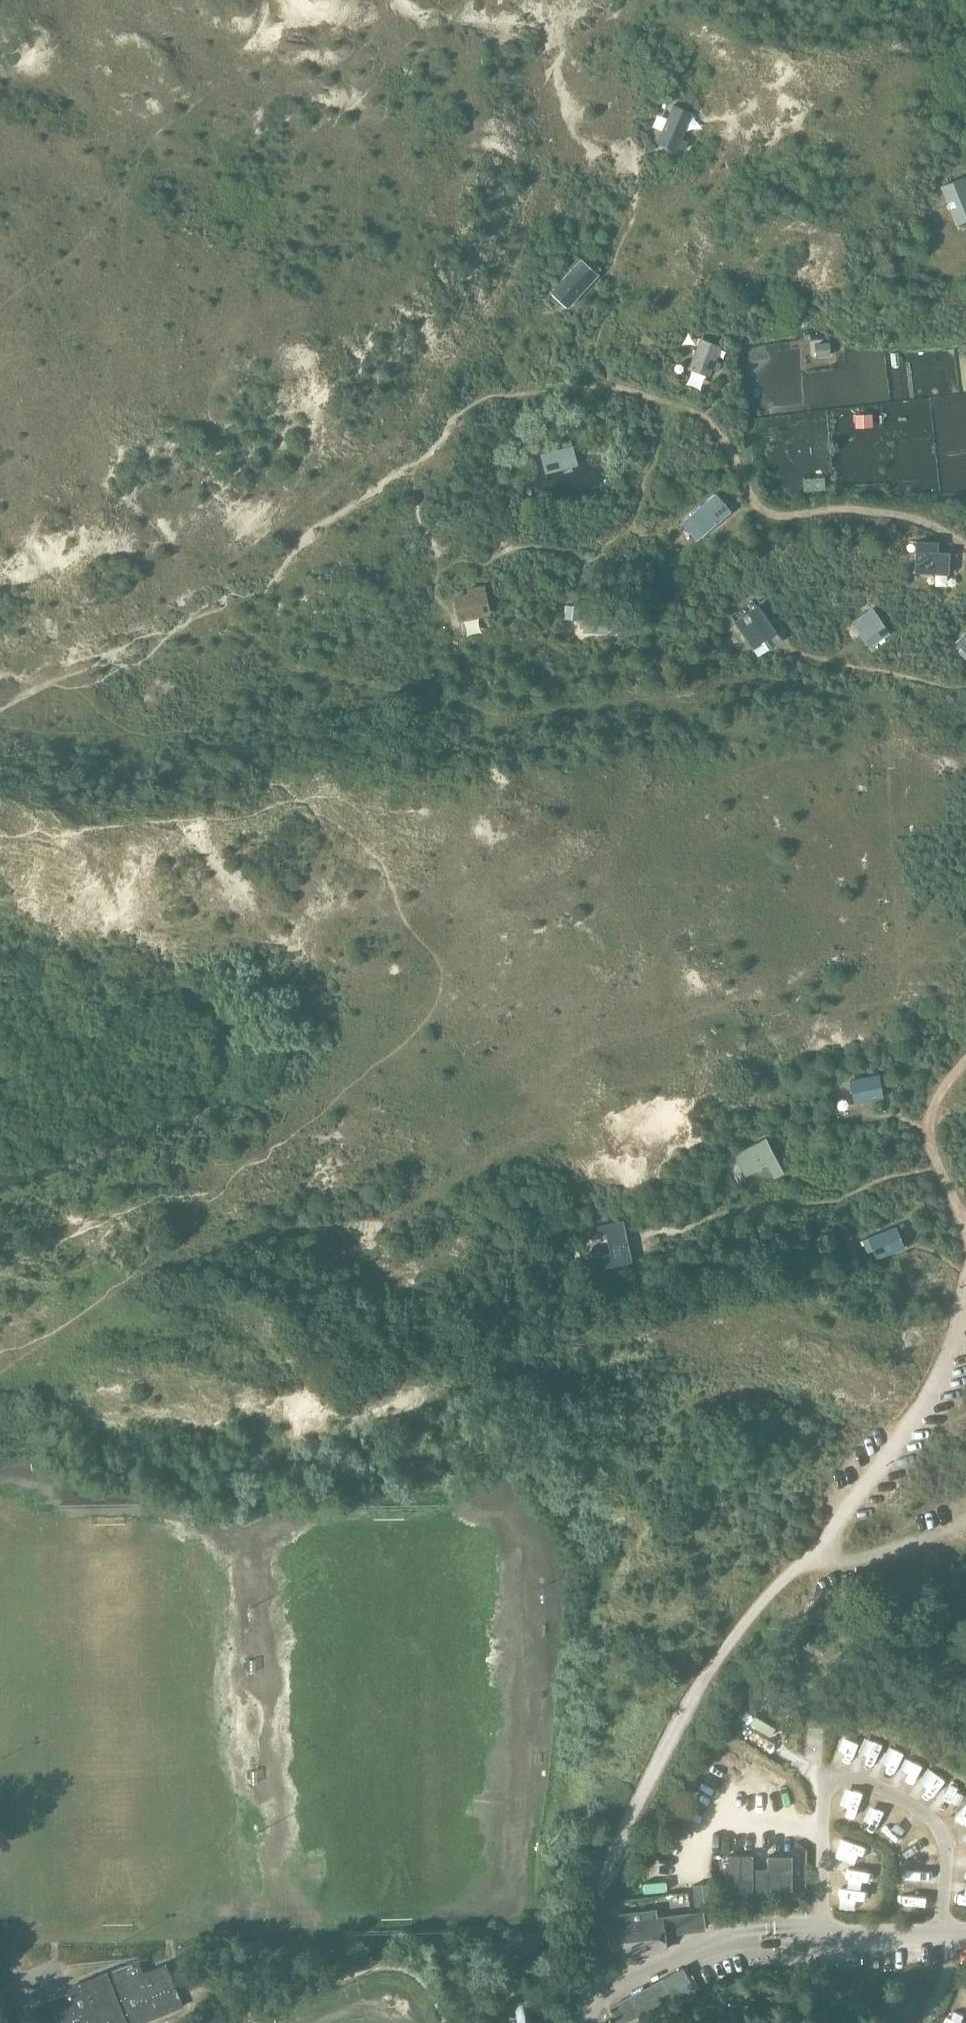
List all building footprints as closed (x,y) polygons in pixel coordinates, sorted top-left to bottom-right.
[(681,141),(693,114),(673,105),(656,143),(676,152),(681,141)] [(965,221),(965,181),(965,178),(940,188),(955,226),(965,221)] [(551,294),(568,309),(599,276),(579,257),(558,280),(560,282),(551,294)] [(718,371),(721,364),(715,361),(721,346),(701,338),(689,370),(709,378),(712,370),(718,371)] [(829,344),(817,345),(818,356),(829,355),(829,344)] [(871,414),(854,415),(854,425),(872,424),(871,414)] [(540,453),(540,455),(546,474),(578,466),(574,446),(571,438),(561,440),(563,447),(540,453)] [(824,482),(802,484),(803,492),(824,490),(824,482)] [(715,495),(687,518),(703,537),(731,513),(715,495)] [(915,552),(914,573),(948,575),(949,562),(949,553),(937,553),(938,543),(916,541),(915,552)] [(490,615),(484,585),(465,588),(466,593),(452,595),(457,621),(490,615)] [(566,605),(564,619),(577,620),(579,607),(566,605)] [(777,632),(758,605),(734,621),(753,649),(777,632)] [(853,623),(870,647),(889,634),(872,609),(853,623)] [(583,616),(582,633),(608,634),(608,616),(583,616)] [(965,654),(965,631),(955,642),(965,654)] [(849,1081),(853,1104),(883,1099),(879,1075),(849,1081)] [(734,1155),(745,1177),(772,1163),(761,1142),(734,1155)] [(623,1222),(597,1228),(599,1236),(606,1234),(611,1259),(604,1260),(605,1269),(632,1263),(623,1222)] [(904,1249),(897,1227),(867,1238),(876,1260),(904,1249)] [(692,1885),(694,1905),(715,1903),(713,1883),(692,1885)] [(657,1909),(622,1913),(617,1914),(618,1924),(610,1925),(614,1957),(665,1951),(664,1935),(704,1930),(702,1912),(657,1916),(657,1909)] [(34,2007),(40,2022),(141,2022),(182,2006),(179,1998),(170,1976),(166,1965),(143,1975),(137,1961),(114,1970),(69,1988),(70,1993),(34,2007)] [(683,1969),(609,2008),(617,2022),(624,2022),(643,2013),(646,2019),(695,1993),(683,1969)]
